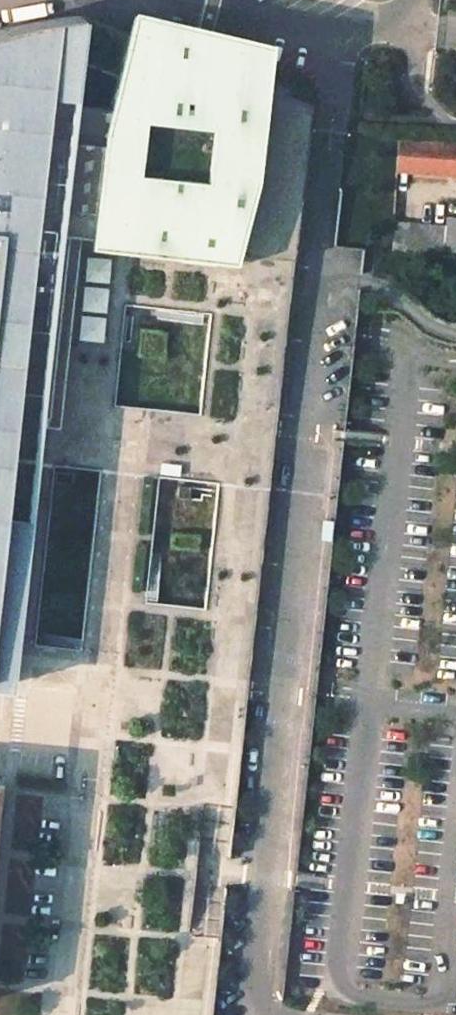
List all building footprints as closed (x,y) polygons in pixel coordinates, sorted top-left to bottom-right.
[(6,678),(36,398),(54,236),(130,244),(130,241),(295,259),(300,201),(309,106),(264,90),(270,43),(133,10),(124,42),(60,20),(8,29),(0,32),(0,677),(6,678)] [(398,140),(397,168),(455,172),(455,145),(398,140)] [(393,219),(390,250),(455,254),(455,215),(445,214),(445,223),(393,219)]
